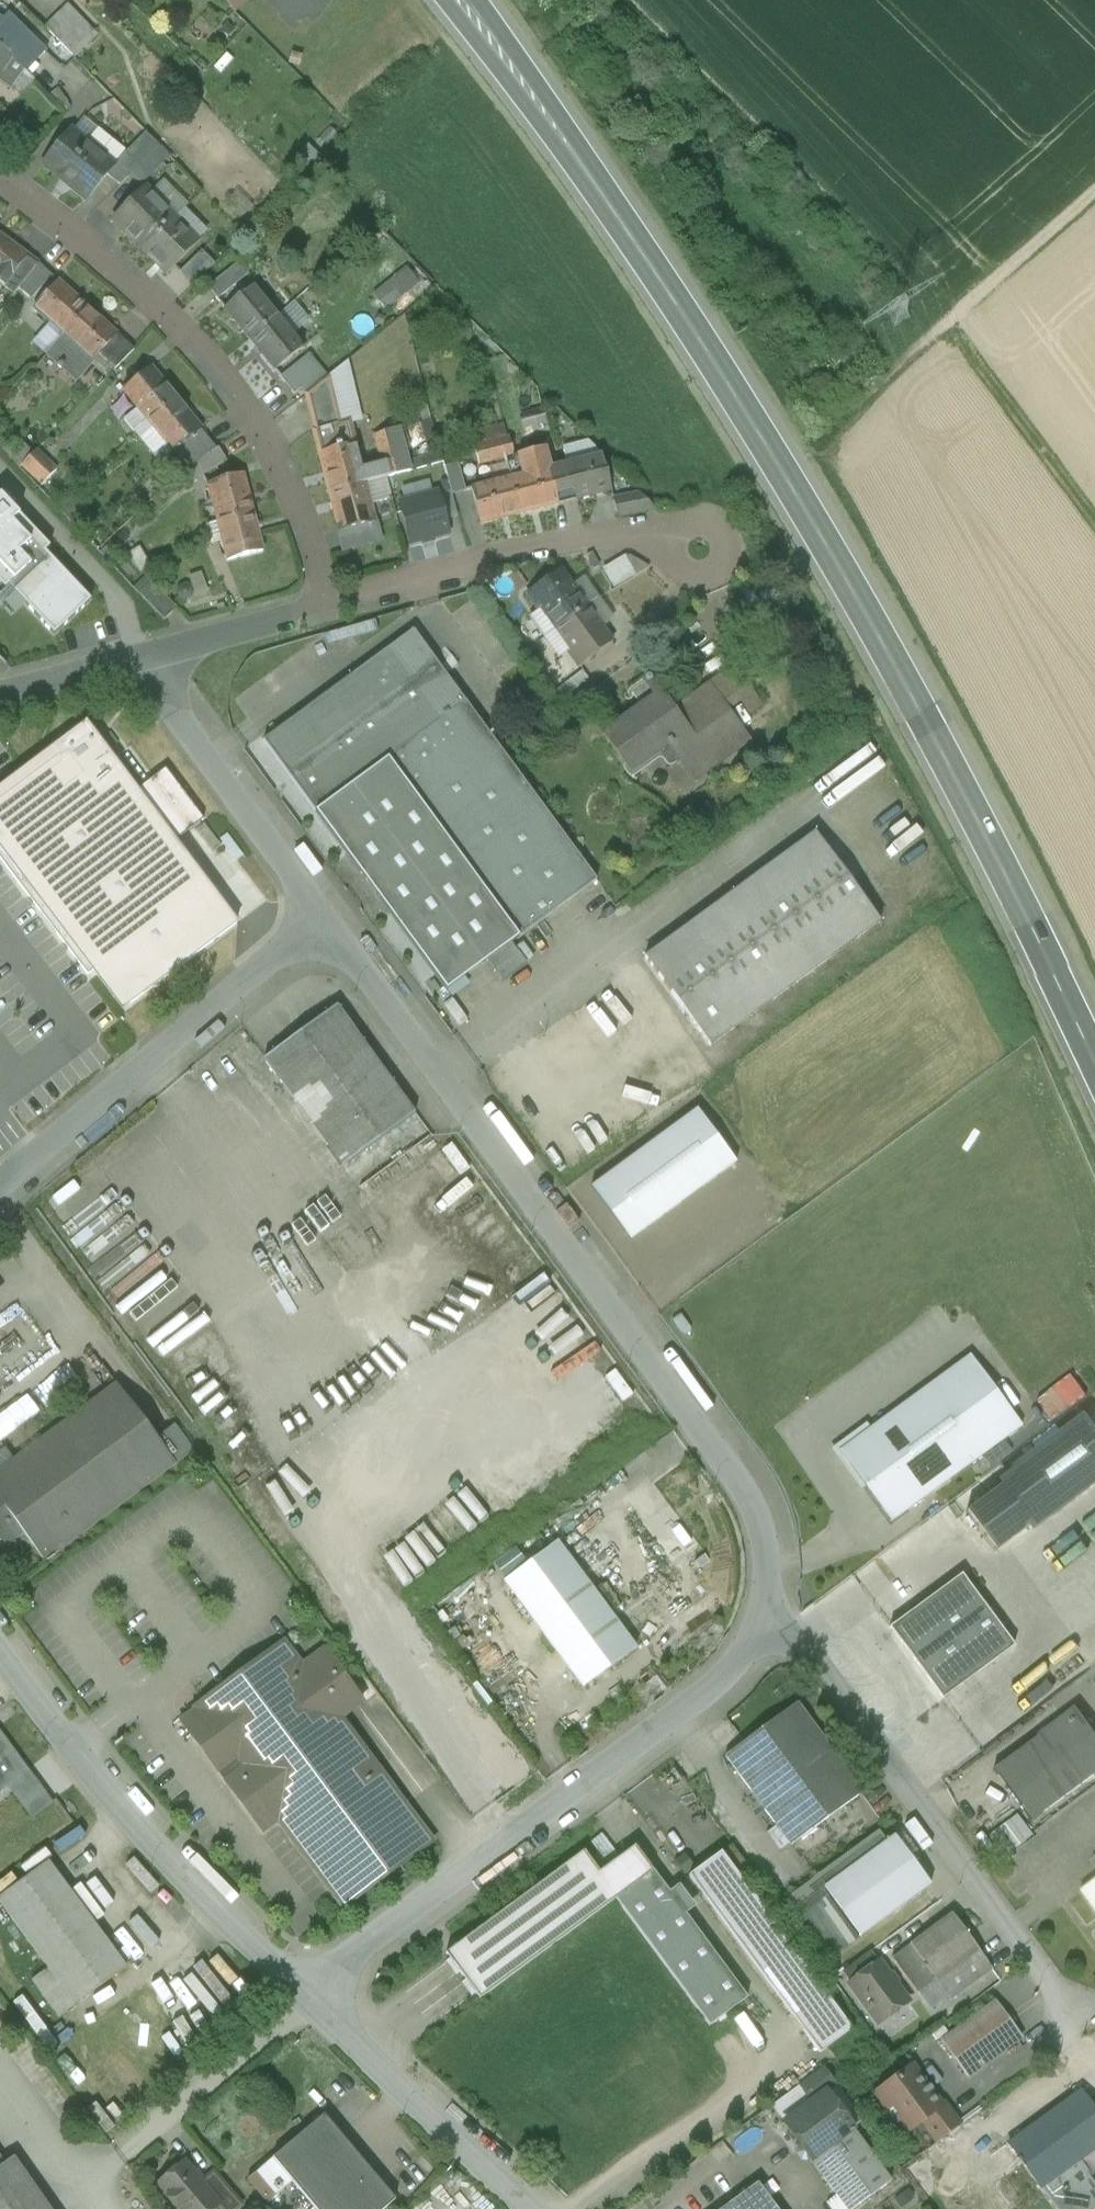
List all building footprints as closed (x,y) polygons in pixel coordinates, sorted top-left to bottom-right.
[(3,0),(0,0),(0,13),(4,16),(8,12),(12,6),(3,0)] [(235,13),(245,0),(222,0),(235,13)] [(67,4),(44,24),(73,54),(95,33),(67,4)] [(8,12),(4,16),(0,20),(0,36),(15,52),(14,54),(20,58),(33,38),(8,12)] [(4,69),(14,54),(15,52),(0,36),(0,67),(4,69)] [(33,38),(20,58),(26,65),(27,65),(45,50),(33,38)] [(4,69),(0,75),(0,76),(13,86),(26,65),(20,58),(14,54),(4,69)] [(111,162),(69,128),(40,163),(83,199),(104,173),(113,163),(111,162)] [(146,131),(136,140),(150,153),(152,151),(159,144),(146,131)] [(136,140),(133,138),(122,151),(138,165),(150,153),(136,140)] [(138,165),(122,151),(111,162),(113,163),(104,173),(119,185),(131,173),(138,165)] [(138,165),(131,173),(141,183),(163,161),(152,151),(150,153),(138,165)] [(175,216),(146,187),(115,218),(144,247),(172,219),(175,216)] [(172,219),(144,247),(170,272),(198,244),(172,219)] [(0,239),(0,288),(2,290),(25,258),(0,239)] [(202,251),(180,272),(193,285),(215,264),(202,251)] [(25,258),(2,290),(12,297),(36,267),(37,267),(25,258)] [(233,263),(203,291),(213,302),(243,275),(233,263)] [(373,292),(387,310),(422,283),(408,265),(373,292)] [(36,267),(17,291),(30,302),(49,278),(36,267)] [(58,284),(33,312),(61,336),(85,308),(58,284)] [(253,287),(221,315),(245,341),(276,314),(253,287)] [(85,308),(61,336),(90,362),(97,354),(115,334),(85,308)] [(276,314),(245,341),(272,372),(303,345),(276,314)] [(115,334),(97,354),(114,369),(133,350),(115,334)] [(90,362),(61,336),(46,352),(59,364),(58,365),(60,367),(62,366),(76,378),(90,362)] [(308,358),(281,383),(292,395),(319,370),(308,358)] [(151,367),(120,391),(135,411),(144,422),(175,399),(151,367)] [(327,378),(302,397),(312,433),(339,426),(327,378)] [(175,399),(144,422),(169,455),(198,433),(200,431),(175,399)] [(135,411),(123,420),(133,434),(144,422),(135,411)] [(169,455),(144,422),(133,434),(157,465),(169,455)] [(312,433),(328,493),(365,483),(362,473),(349,423),(339,426),(312,433)] [(443,463),(432,423),(419,426),(427,458),(406,464),(408,472),(443,463)] [(397,432),(374,438),(382,468),(384,478),(408,472),(406,464),(397,432)] [(214,451),(198,433),(169,455),(182,472),(190,467),(214,451)] [(508,438),(500,441),(504,458),(513,456),(508,438)] [(500,441),(473,447),(477,464),(504,458),(500,441)] [(602,456),(588,442),(562,449),(566,465),(575,499),(575,500),(575,501),(611,491),(602,456)] [(36,451),(21,467),(41,486),(56,471),(36,451)] [(214,451),(190,467),(200,484),(224,466),(215,451),(214,451)] [(544,455),(506,465),(510,479),(519,515),(558,505),(558,504),(557,504),(548,470),(544,455)] [(458,464),(444,467),(452,495),(465,492),(458,464)] [(566,465),(548,470),(557,504),(558,504),(575,500),(575,499),(566,465)] [(382,468),(362,473),(365,483),(384,478),(382,468)] [(245,477),(207,488),(218,524),(255,513),(245,477)] [(510,479),(470,489),(479,525),(519,515),(510,479)] [(365,483),(328,493),(339,531),(373,522),(375,522),(365,483)] [(412,538),(450,528),(440,489),(402,499),(412,538)] [(641,495),(614,500),(617,517),(654,509),(641,495)] [(55,636),(93,600),(0,503),(0,578),(55,636)] [(255,513),(218,524),(229,561),(266,550),(255,513)] [(373,522),(339,531),(344,550),(378,541),(373,522)] [(625,561),(599,577),(609,592),(634,577),(625,561)] [(559,569),(524,594),(538,613),(542,611),(555,630),(587,608),(569,583),(559,569)] [(194,575),(198,593),(208,591),(204,572),(194,575)] [(587,608),(600,598),(582,574),(569,583),(587,608)] [(152,583),(140,595),(164,621),(176,609),(152,583)] [(600,598),(587,608),(606,635),(619,625),(600,598)] [(587,608),(555,630),(571,652),(568,654),(579,669),(613,644),(606,635),(587,608)] [(465,703),(413,631),(390,648),(443,719),(465,703)] [(390,648),(263,741),(316,813),(388,760),(443,719),(390,648)] [(749,692),(732,670),(707,688),(719,704),(725,699),(730,706),(739,699),(749,692)] [(583,673),(564,685),(570,694),(589,681),(583,673)] [(649,677),(628,692),(641,710),(605,737),(630,772),(667,744),(691,777),(716,758),(719,762),(739,747),(725,729),(733,723),(719,704),(707,688),(690,701),(695,708),(680,719),(649,677)] [(760,707),(749,692),(739,699),(750,713),(760,707)] [(498,748),(465,703),(443,719),(388,760),(518,938),(596,881),(498,748)] [(84,724),(0,787),(0,860),(88,976),(92,973),(121,1012),(236,925),(174,843),(203,821),(165,770),(136,792),(84,724)] [(518,938),(388,760),(316,813),(446,990),(486,961),(511,943),(518,938)] [(813,831),(643,956),(708,1044),(878,919),(813,831)] [(511,943),(486,961),(501,982),(526,964),(511,943)] [(336,1008),(264,1060),(280,1082),(351,1029),(336,1008)] [(414,1115),(351,1029),(280,1082),(342,1167),(414,1115)] [(679,1083),(682,1074),(662,1066),(658,1075),(679,1083)] [(697,1110),(591,1188),(630,1241),(736,1163),(697,1110)] [(433,1189),(447,1210),(484,1186),(455,1141),(428,1158),(444,1182),(433,1189)] [(516,1218),(508,1208),(500,1214),(508,1225),(516,1218)] [(840,1455),(892,1524),(1021,1429),(970,1360),(840,1455)] [(1046,1412),(1085,1385),(1076,1372),(1037,1399),(1046,1412)] [(0,1469),(0,1502),(23,1533),(45,1562),(176,1465),(116,1384),(11,1461),(0,1469)] [(43,1410),(30,1393),(0,1416),(0,1443),(43,1410)] [(966,1512),(995,1552),(1094,1478),(1094,1427),(1090,1420),(966,1512)] [(11,1461),(0,1446),(0,1469),(11,1461)] [(0,1502),(0,1542),(4,1547),(23,1533),(0,1502)] [(557,1542),(502,1583),(581,1689),(637,1648),(557,1542)] [(1014,1647),(961,1575),(889,1628),(942,1700),(1014,1647)] [(1084,1631),(1094,1655),(1094,1626),(1084,1631)] [(302,1666),(284,1642),(194,1708),(281,1826),(343,1909),(432,1842),(340,1717),(360,1702),(360,1703),(362,1701),(324,1650),(302,1666)] [(1076,1674),(1088,1667),(1074,1645),(1037,1669),(1043,1677),(1068,1661),(1076,1674)] [(863,1793),(797,1703),(725,1756),(790,1846),(863,1793)] [(281,1826),(194,1708),(177,1720),(264,1839),(281,1826)] [(993,1771),(1032,1822),(1094,1775),(1094,1733),(1077,1709),(993,1771)] [(8,1786),(28,1771),(0,1733),(0,1791),(8,1786)] [(34,1779),(14,1794),(20,1802),(32,1818),(52,1803),(34,1779)] [(14,1794),(8,1786),(0,1791),(0,1817),(20,1802),(14,1794)] [(1025,1842),(1009,1821),(998,1829),(1014,1849),(1025,1842)] [(821,1827),(803,1840),(809,1849),(828,1836),(821,1827)] [(998,1829),(987,1837),(1003,1857),(1014,1850),(998,1829)] [(894,1836),(823,1888),(860,1937),(930,1885),(894,1836)] [(752,1873),(731,1845),(721,1853),(742,1881),(752,1873)] [(583,1852),(446,1952),(450,1957),(445,1961),(454,1974),(459,1970),(465,1978),(460,1981),(470,1996),(476,1992),(481,1999),(615,1900),(655,1871),(637,1847),(600,1874),(583,1852)] [(606,1861),(599,1851),(591,1857),(598,1866),(606,1861)] [(721,1853),(721,1852),(689,1876),(819,2054),(827,2049),(851,2030),(742,1881),(721,1853)] [(47,1860),(0,1894),(0,1906),(45,1968),(29,1979),(58,2015),(125,1967),(47,1860)] [(751,1999),(655,1871),(615,1900),(711,2029),(751,1999)] [(105,1874),(95,1884),(129,1918),(139,1908),(105,1874)] [(1081,1891),(1094,1910),(1094,1881),(1081,1891)] [(951,1914),(909,1945),(935,1980),(977,1949),(951,1914)] [(935,1980),(909,1945),(891,1958),(917,1993),(935,1980)] [(977,1949),(935,1980),(950,2001),(970,1986),(992,1970),(977,1949)] [(907,2003),(878,1962),(862,1974),(864,1976),(851,1986),(879,2024),(907,2003)] [(932,2013),(950,2001),(935,1980),(917,1993),(932,2013)] [(970,1986),(950,2001),(957,2011),(978,1996),(970,1986)] [(995,2002),(942,2041),(967,2077),(1021,2038),(1012,2026),(1014,2024),(1015,2021),(1009,2014),(1006,2013),(1004,2015),(995,2002)] [(823,2067),(799,2085),(812,2103),(826,2093),(826,2094),(837,2086),(823,2067)] [(911,2067),(875,2093),(888,2111),(895,2120),(905,2133),(921,2122),(920,2121),(940,2106),(911,2067)] [(784,2124),(812,2103),(799,2085),(771,2106),(784,2124)] [(837,2086),(826,2094),(826,2093),(812,2103),(784,2124),(810,2160),(851,2128),(862,2120),(837,2086)] [(1008,2145),(1040,2188),(1094,2147),(1094,2111),(1088,2102),(1081,2092),(1008,2145)] [(940,2106),(920,2121),(921,2122),(937,2143),(960,2126),(943,2104),(940,2106)] [(888,2111),(875,2121),(881,2130),(895,2120),(888,2111)] [(272,2158),(272,2159),(247,2180),(267,2204),(292,2182),(315,2208),(384,2208),(395,2200),(323,2115),(272,2158)] [(810,2160),(846,2208),(854,2208),(891,2181),(851,2128),(810,2160)] [(9,2160),(0,2147),(0,2167),(9,2160)] [(13,2158),(9,2160),(0,2167),(0,2208),(50,2208),(13,2158)] [(182,2161),(172,2169),(174,2171),(162,2181),(161,2188),(168,2196),(168,2199),(175,2207),(178,2208),(179,2208),(214,2208),(218,2205),(219,2205),(200,2183),(182,2161)] [(213,2172),(200,2183),(219,2205),(218,2205),(221,2208),(237,2208),(242,2205),(213,2172)] [(721,2208),(776,2208),(757,2183),(721,2208)]
